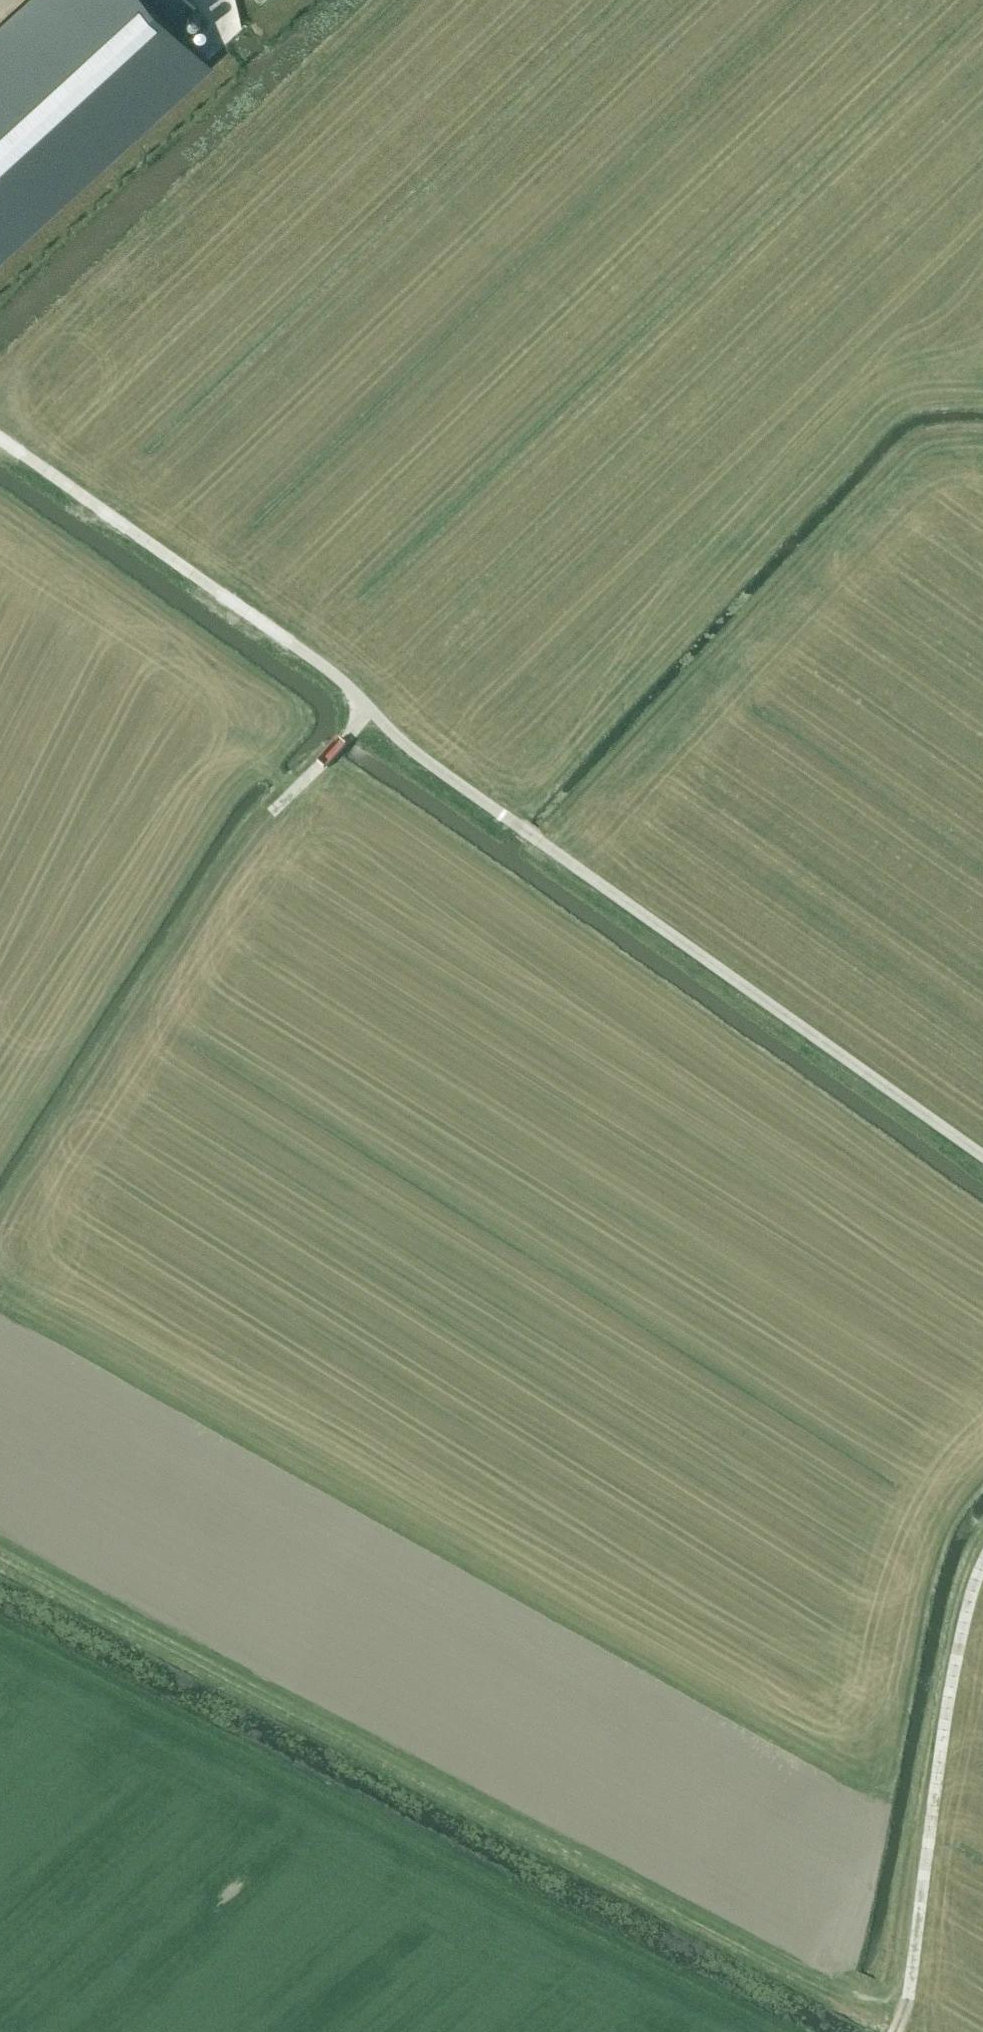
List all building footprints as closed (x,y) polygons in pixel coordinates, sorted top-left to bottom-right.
[(0,21),(0,259),(212,65),(174,23),(194,5),(190,0),(23,0),(0,21)]
